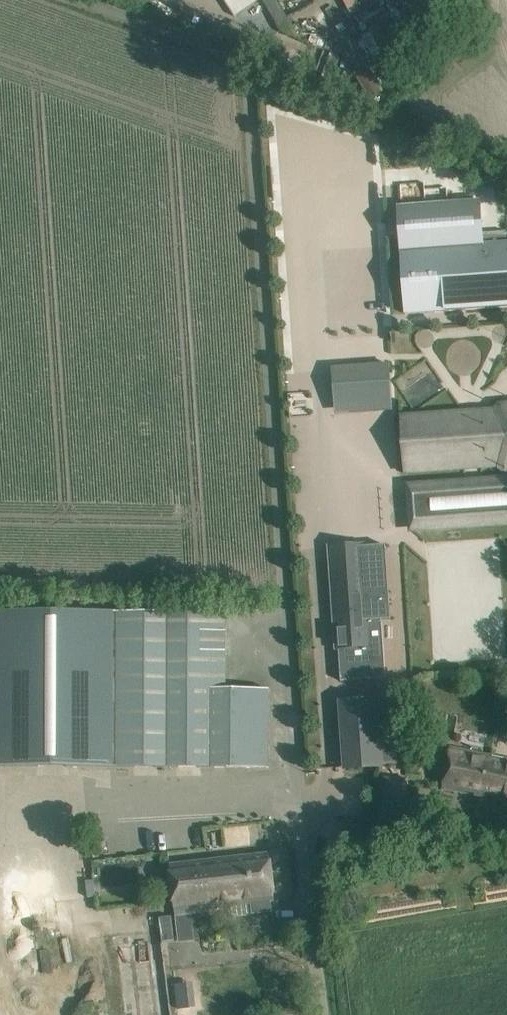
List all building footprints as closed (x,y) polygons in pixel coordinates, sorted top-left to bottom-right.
[(145,2),(171,18),(175,12),(176,0),(144,0),(145,2)] [(175,12),(171,18),(203,34),(256,0),(176,0),(175,12)] [(404,42),(387,11),(386,7),(363,19),(365,23),(380,53),(404,42)] [(398,207),(406,314),(506,307),(506,244),(484,245),(483,233),(481,201),(398,207)] [(360,368),(333,370),(335,407),(351,406),(351,411),(392,409),(389,364),(360,366),(360,368)] [(403,474),(506,469),(506,405),(399,411),(403,474)] [(506,525),(506,475),(406,480),(409,530),(506,525)] [(386,544),(330,548),(336,642),(338,642),(341,676),(386,674),(384,640),(382,618),(391,618),(386,544)] [(0,613),(0,768),(270,769),(270,689),(226,688),(226,612),(0,613)] [(380,732),(378,700),(341,703),(345,767),(399,763),(397,731),(380,732)] [(492,756),(451,747),(442,789),(465,793),(466,790),(475,792),(475,795),(484,797),(492,756)] [(484,797),(506,801),(506,759),(492,756),(484,797)] [(381,778),(380,822),(406,823),(407,779),(381,778)] [(270,853),(169,864),(174,913),(250,905),(251,914),(270,912),(269,903),(275,902),(270,853)] [(165,939),(117,944),(124,1014),(172,1014),(165,939)]
